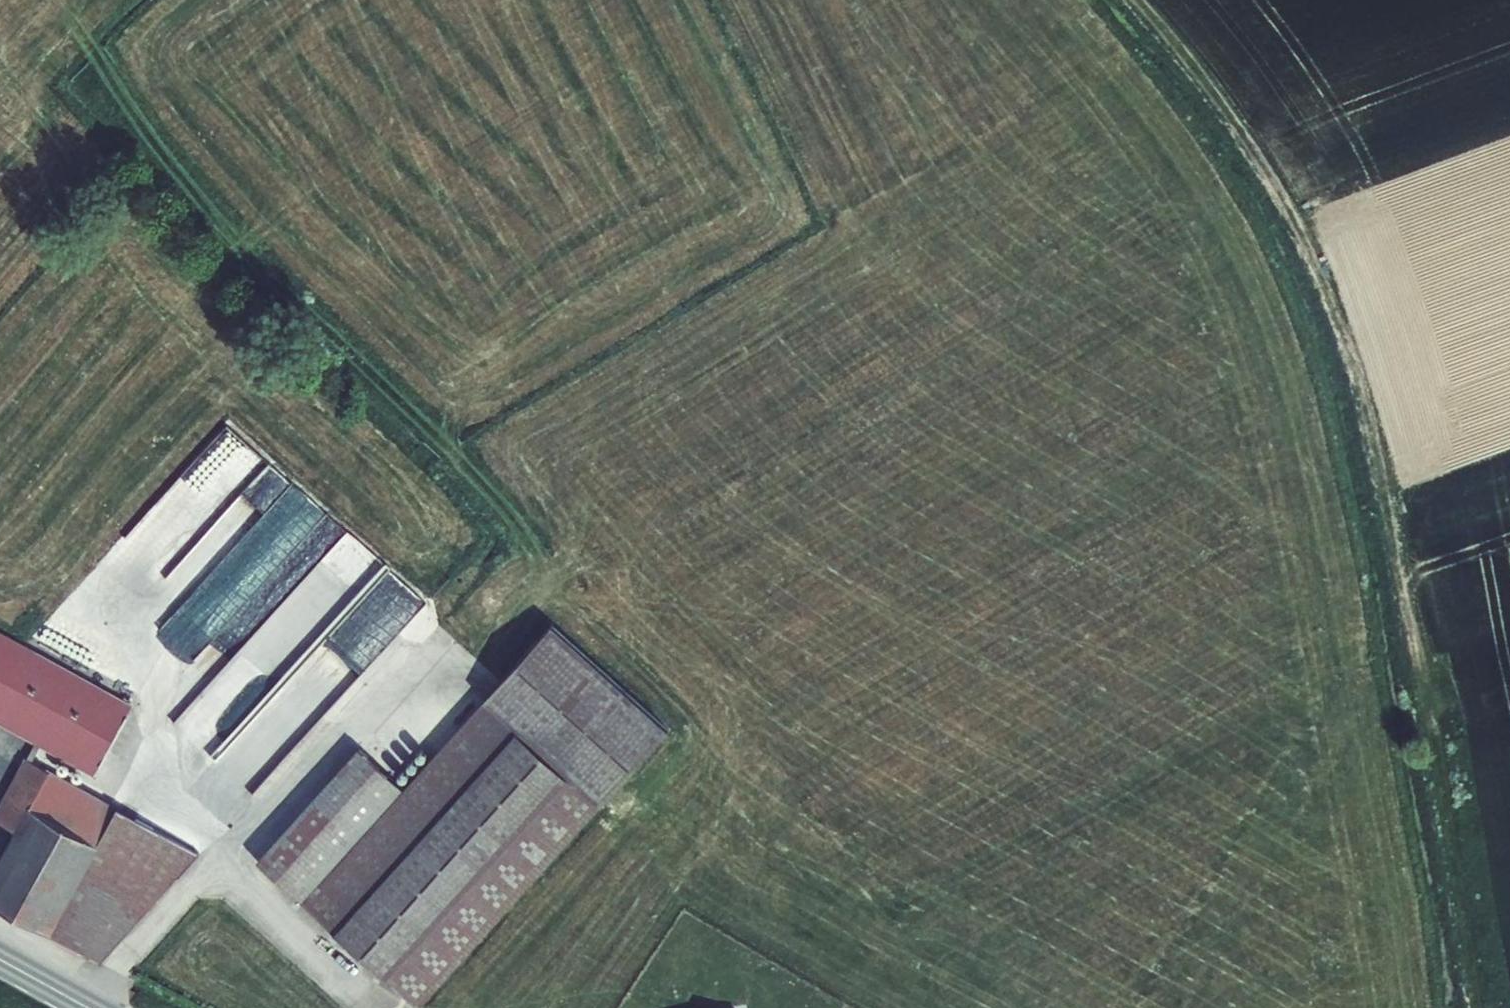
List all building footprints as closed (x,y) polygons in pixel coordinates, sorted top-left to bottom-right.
[(258,798),(399,630),(323,566),(354,530),(272,461),(249,488),(257,494),(254,498),(276,517),(260,536),(286,558),(272,575),(338,631),(222,768),(258,798)] [(118,772),(155,705),(0,620),(0,707),(118,772)] [(282,864),(432,1007),(443,1007),(695,745),(584,638),(431,797),(387,755),(282,864)] [(39,830),(74,769),(51,755),(15,817),(39,830)] [(1,895),(72,934),(144,805),(76,765),(74,769),(39,830),(1,895)] [(120,961),(224,854),(144,805),(72,934),(120,961)]
